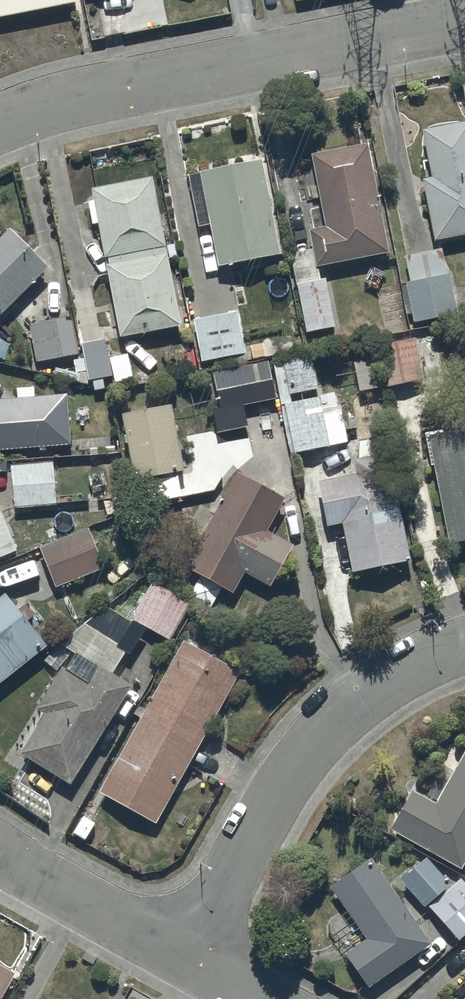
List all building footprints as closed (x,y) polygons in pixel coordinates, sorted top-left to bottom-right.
[(74,0),(0,0),(0,23),(75,9),(74,0)] [(422,134),(431,180),(421,182),(434,246),(464,240),(464,125),(422,134)] [(389,258),(367,147),(311,159),(325,231),(308,234),(315,273),(389,258)] [(280,259),(261,166),(188,179),(197,232),(209,230),(217,272),(280,259)] [(181,330),(152,182),(91,194),(93,204),(87,205),(92,229),(97,228),(120,343),(181,330)] [(9,233),(0,242),(0,321),(48,272),(9,233)] [(315,273),(310,253),(306,254),(304,244),(286,248),(307,337),(336,330),(325,281),(320,282),(318,272),(315,273)] [(442,251),(405,258),(410,285),(400,287),(407,329),(458,319),(450,277),(447,277),(442,251)] [(246,366),(237,316),(193,324),(201,367),(216,364),(217,368),(219,367),(219,371),(246,366)] [(80,359),(72,321),(29,329),(36,367),(80,359)] [(106,342),(81,347),(89,385),(93,384),(95,393),(105,391),(103,381),(113,379),(106,342)] [(422,384),(415,343),(377,350),(383,391),(395,389),(396,394),(408,392),(407,386),(422,384)] [(313,360),(283,365),(289,398),(319,392),(313,360)] [(378,392),(371,360),(352,363),(359,396),(378,392)] [(279,402),(271,365),(212,376),(220,411),(212,413),(216,436),(248,429),(244,409),(279,402)] [(68,399),(35,401),(34,390),(16,391),(16,403),(0,404),(0,455),(70,450),(68,399)] [(335,395),(278,408),(290,459),(349,446),(340,409),(338,409),(335,395)] [(171,409),(123,418),(135,485),(184,476),(171,409)] [(427,438),(448,549),(464,546),(464,430),(427,438)] [(412,565),(389,458),(385,459),(381,440),(359,444),(359,463),(353,464),(356,478),(317,486),(327,532),(342,528),(352,578),(412,565)] [(56,510),(53,466),(10,469),(12,512),(56,510)] [(284,503),(237,478),(183,572),(199,581),(188,601),(209,613),(222,591),(233,598),(245,577),(269,591),(292,551),(266,536),(284,503)] [(105,572),(93,544),(44,565),(56,592),(105,572)] [(190,607),(152,586),(131,623),(170,645),(190,607)] [(5,596),(0,600),(0,687),(46,652),(5,596)] [(134,628),(116,617),(109,627),(93,617),(86,630),(119,651),(134,628)] [(240,676),(182,644),(145,712),(139,708),(134,718),(140,722),(98,798),(156,830),(240,676)] [(133,691),(98,668),(88,687),(61,671),(34,714),(43,719),(19,759),(72,791),(133,691)] [(390,828),(462,867),(464,862),(464,747),(435,802),(411,789),(390,828)] [(367,939),(346,954),(371,987),(432,943),(371,857),(330,887),(367,939)] [(406,879),(460,939),(464,934),(464,881),(462,877),(451,886),(428,860),(406,879)] [(0,970),(0,998),(5,998),(16,979),(0,970)]
